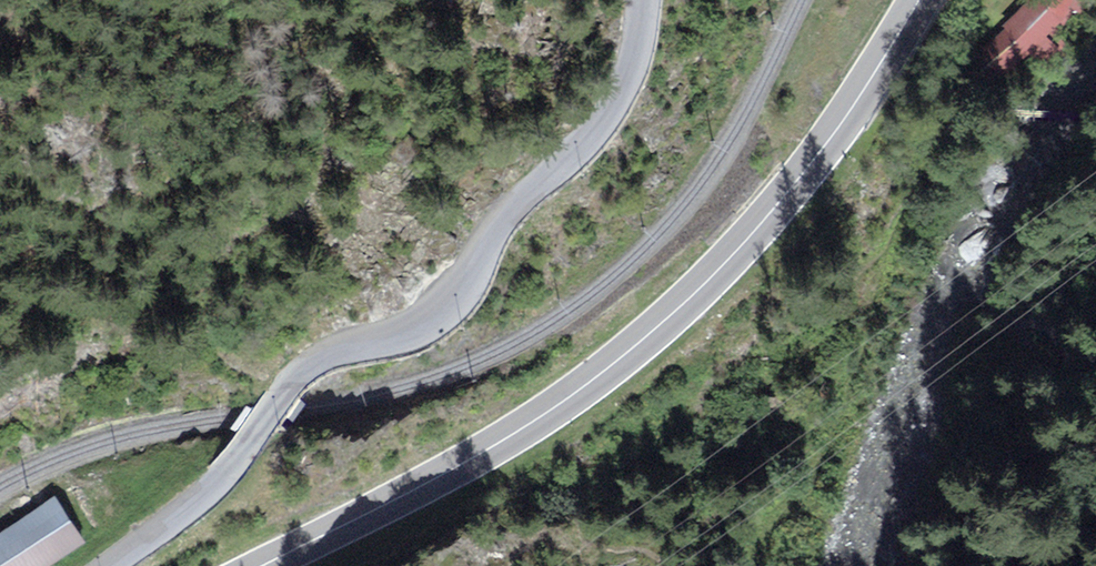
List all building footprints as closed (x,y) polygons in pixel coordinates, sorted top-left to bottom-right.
[(977,59),(997,74),(1016,48),(1044,67),(1066,36),(1057,30),(1079,0),(1020,0),(977,59)] [(0,530),(0,565),(61,565),(90,547),(56,495),(0,530)]
